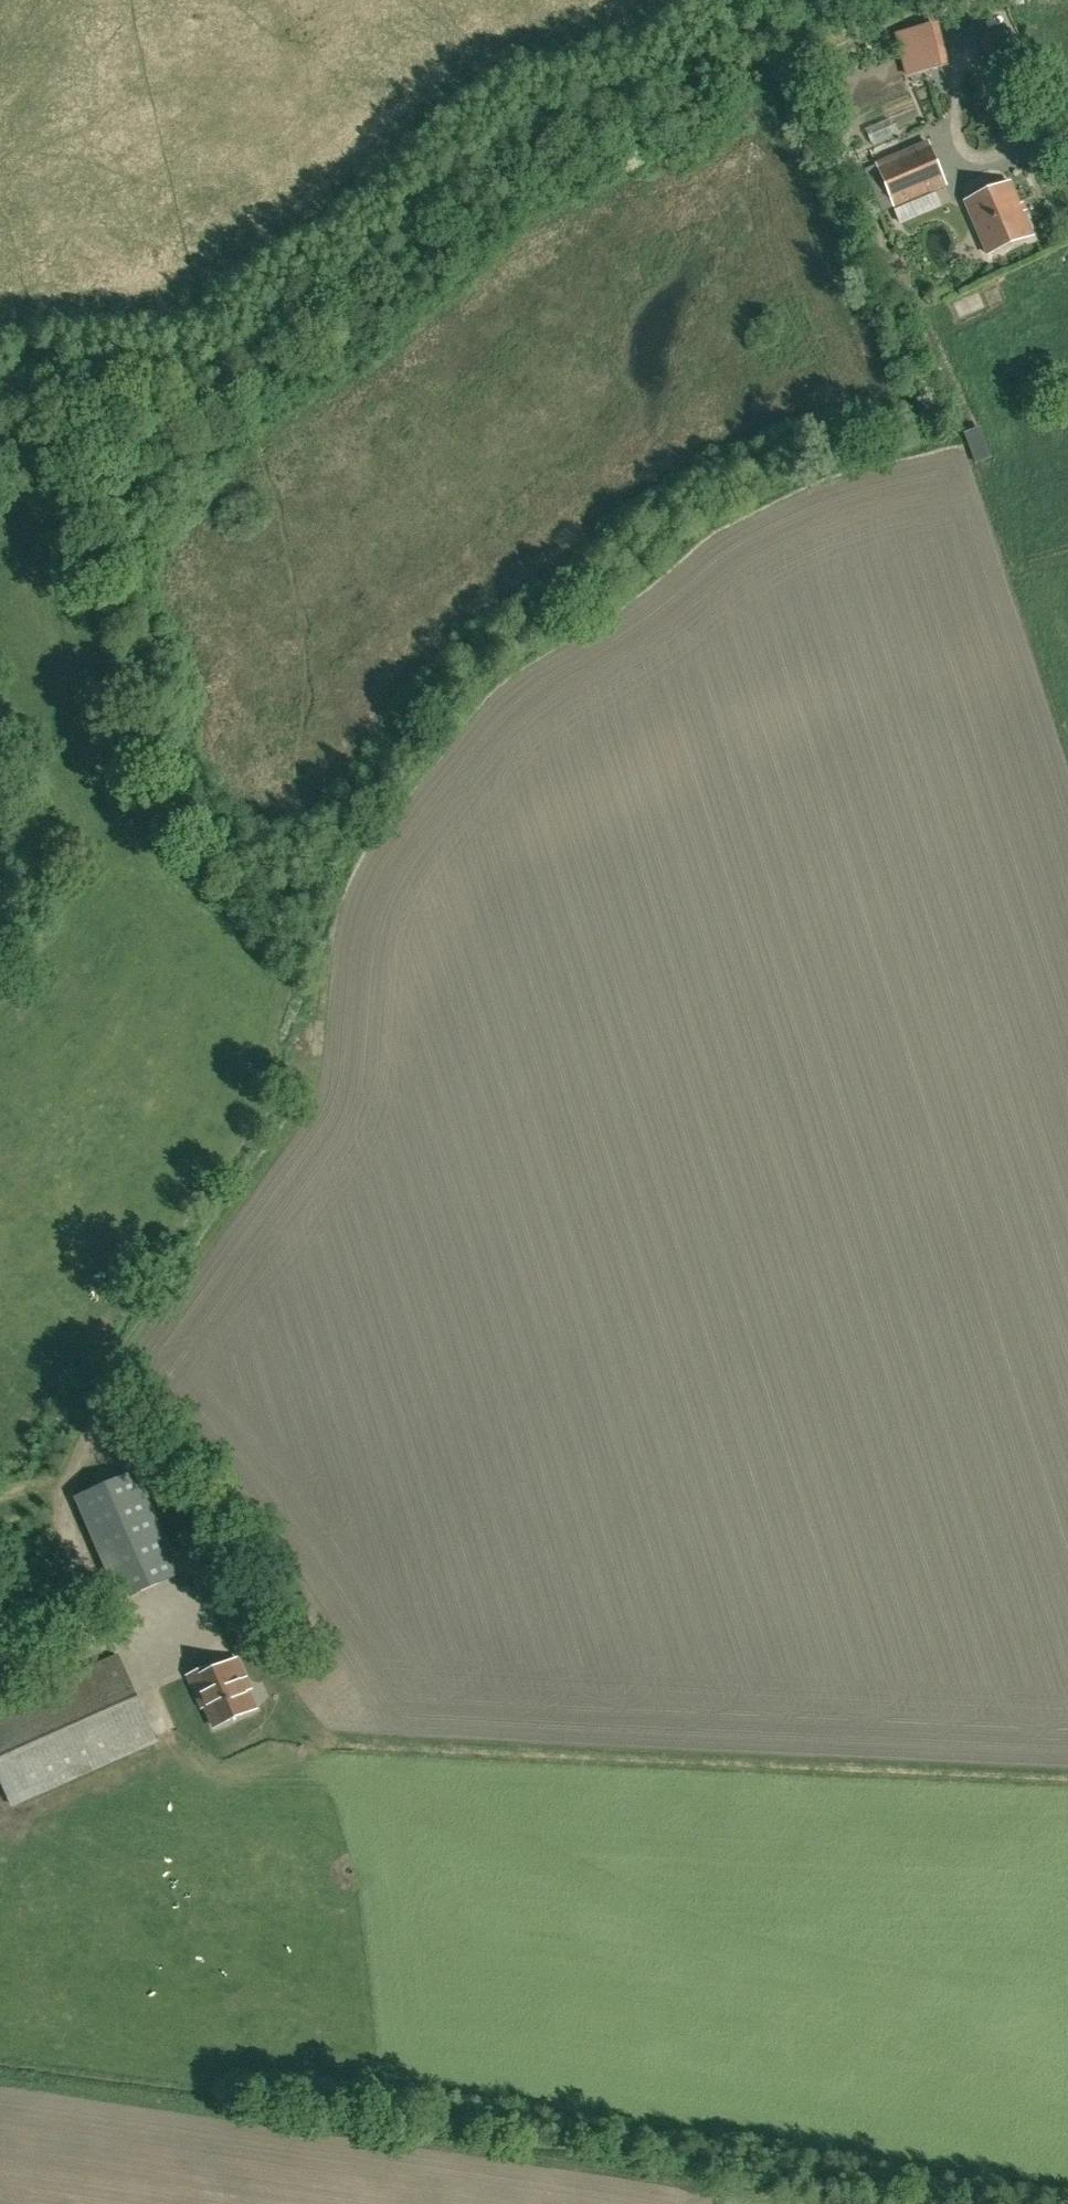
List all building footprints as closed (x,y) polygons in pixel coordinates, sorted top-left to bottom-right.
[(948,65),(937,26),(895,38),(906,77),(948,65)] [(1004,49),(999,31),(978,37),(984,55),(1004,49)] [(928,143),(876,164),(893,206),(945,185),(928,143)] [(965,201),(988,254),(1032,235),(1010,182),(965,201)] [(976,463),(993,457),(982,426),(965,432),(976,463)] [(138,1471),(77,1497),(120,1599),(181,1573),(138,1471)] [(222,1534),(205,1544),(210,1554),(215,1552),(227,1545),(222,1534)] [(0,1708),(0,1778),(12,1805),(156,1741),(118,1656),(0,1708)] [(192,1682),(191,1683),(202,1708),(205,1707),(215,1727),(255,1709),(247,1691),(246,1688),(249,1687),(237,1660),(206,1673),(205,1674),(206,1676),(192,1682)]
